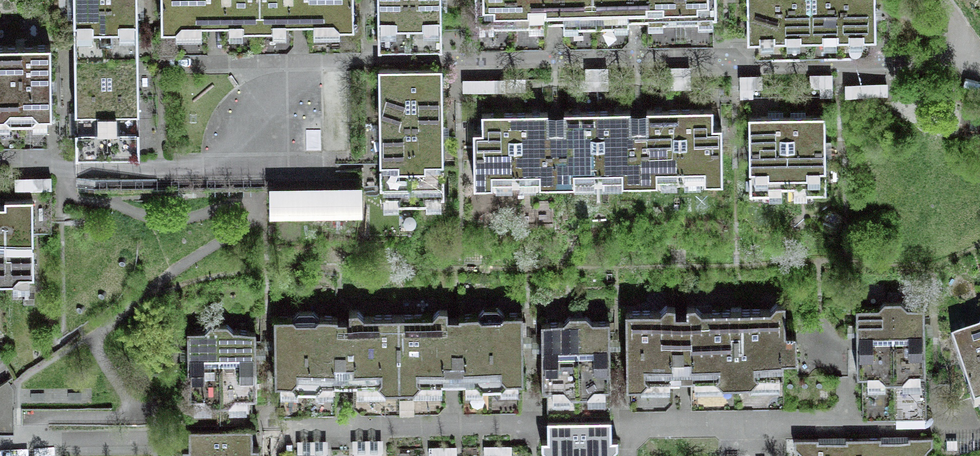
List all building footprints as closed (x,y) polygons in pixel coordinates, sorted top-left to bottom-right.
[(74,4),(75,111),(76,155),(139,154),(139,111),(137,6),(137,0),(74,0),(74,4)] [(353,0),(161,0),(161,26),(168,26),(168,45),(207,45),(207,21),(218,21),(228,21),(229,44),(287,43),(286,20),(297,20),(308,20),(308,43),(347,42),(347,23),(354,23),(353,0)] [(378,6),(378,42),(442,41),(441,9),(441,0),(378,0),(378,6)] [(474,17),(478,17),(478,41),(544,40),(543,16),(553,16),(565,16),(565,40),(625,39),(625,15),(638,15),(648,14),(649,39),(713,38),(713,13),(717,13),(717,0),(474,0),(474,17)] [(876,0),(748,0),(748,7),(747,38),(772,38),(772,55),(803,55),(819,55),(853,56),(853,36),(876,36),(876,7),(876,0)] [(50,45),(0,48),(0,139),(31,138),(30,114),(51,114),(51,82),(50,45)] [(443,137),(442,68),(426,69),(394,69),(378,69),(379,139),(380,198),(398,198),(398,204),(426,203),(426,197),(444,197),(443,137)] [(690,90),(690,68),(665,68),(665,90),(690,90)] [(609,70),(585,70),(585,90),(609,91),(609,70)] [(831,76),(810,77),(810,90),(820,90),(820,98),(832,98),(831,76)] [(762,79),(740,78),(740,100),(753,100),(754,91),(762,91),(762,79)] [(524,81),(462,81),(463,94),(524,94),(524,81)] [(887,86),(845,86),(845,100),(887,99),(887,86)] [(714,128),(713,109),(705,109),(653,110),(648,110),(649,129),(631,129),(630,110),(624,110),(569,111),(565,111),(565,130),(549,130),(548,111),(531,111),(491,112),(482,112),(482,130),(474,130),(475,186),(492,186),(491,177),(539,176),(539,183),(573,183),(573,177),(623,176),(624,184),(657,183),(657,176),(705,175),(705,182),(724,182),(723,128),(714,128)] [(754,117),(750,117),(750,157),(750,196),(769,196),(769,190),(788,189),(788,201),(807,201),(807,194),(826,194),(825,157),(825,117),(819,117),(754,117)] [(51,178),(15,178),(15,189),(51,189),(51,178)] [(363,220),(362,190),(269,191),(270,221),(363,220)] [(13,281),(19,274),(33,274),(32,199),(18,200),(4,200),(5,206),(0,206),(0,281),(13,281)] [(891,304),(893,379),(904,379),(904,388),(926,387),(924,303),(891,304)] [(771,311),(702,312),(696,305),(688,305),(688,314),(675,314),(675,306),(667,306),(661,312),(626,312),(627,377),(678,376),(765,375),(784,375),(784,362),(797,362),(797,334),(785,333),(785,304),(778,304),(771,311)] [(893,379),(891,304),(879,306),(857,307),(859,374),(868,374),(868,390),(887,389),(887,380),(893,379)] [(432,315),(362,315),(355,309),(349,310),(350,315),(317,315),(313,311),(299,311),(291,315),(273,316),(275,382),(291,382),(297,388),(316,388),(324,382),(346,382),(377,381),(386,387),(414,387),(423,381),(454,381),(476,380),(483,387),(502,387),(509,380),(523,380),(521,313),(503,313),(498,306),(483,306),(478,314),(446,313),(447,307),(438,307),(432,315)] [(579,402),(578,320),(570,320),(565,327),(542,327),(545,401),(579,402)] [(578,320),(579,402),(610,401),(610,326),(592,327),(586,320),(578,320)] [(211,403),(242,396),(257,396),(256,330),(234,330),(226,324),(211,324),(204,330),(187,331),(188,397),(200,397),(211,403)] [(952,341),(976,412),(979,410),(979,332),(952,341)] [(927,417),(926,387),(904,388),(895,388),(896,417),(927,417)] [(550,421),(550,441),(566,441),(599,441),(612,441),(612,420),(550,421)] [(189,429),(188,448),(206,448),(237,448),(251,448),(251,430),(189,429)] [(925,454),(934,445),(933,439),(910,438),(910,443),(903,443),(886,443),(880,443),(880,439),(847,439),(847,442),(843,442),(822,442),(796,442),(796,451),(803,451),(803,455),(925,455),(925,454)] [(612,454),(619,448),(619,440),(612,441),(599,441),(566,441),(550,441),(544,442),(544,449),(551,454),(551,455),(612,455),(612,454)] [(237,448),(206,448),(188,448),(188,452),(183,452),(183,455),(258,455),(258,451),(251,451),(251,448),(237,448)]
